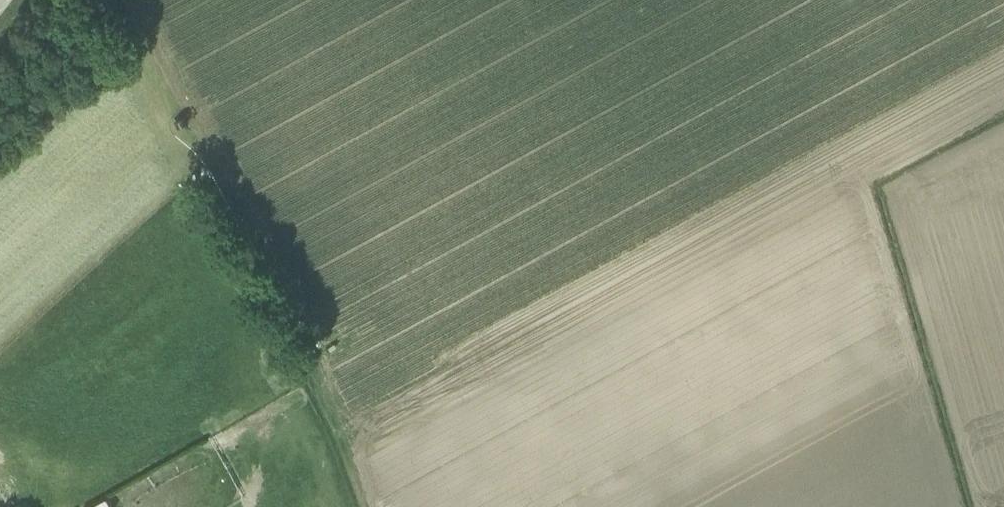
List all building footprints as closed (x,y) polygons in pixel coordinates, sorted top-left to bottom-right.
[(78,506),(110,506),(106,496),(77,506),(78,506)]
